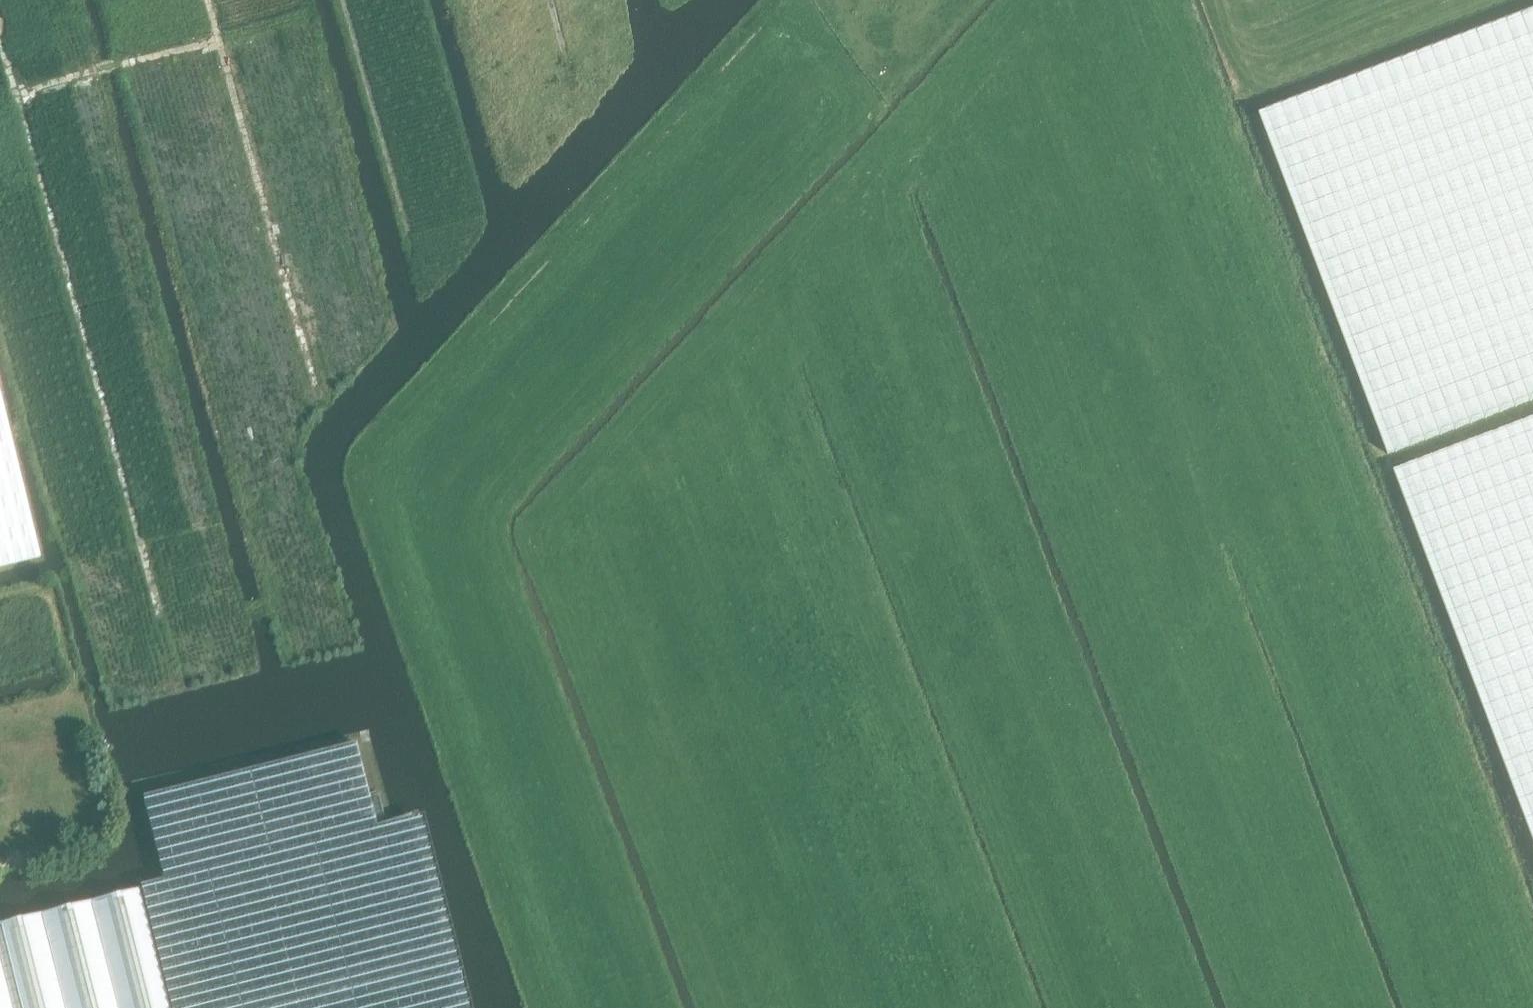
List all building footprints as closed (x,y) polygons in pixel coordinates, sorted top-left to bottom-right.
[(1387,453),(1532,398),(1532,11),(1259,115),(1387,453)] [(0,391),(0,566),(40,556),(0,391)] [(1394,470),(1532,839),(1532,418),(1394,470)] [(0,923),(0,1007),(469,1007),(420,814),(375,825),(354,742),(141,796),(162,879),(140,885),(140,888),(0,923)]
